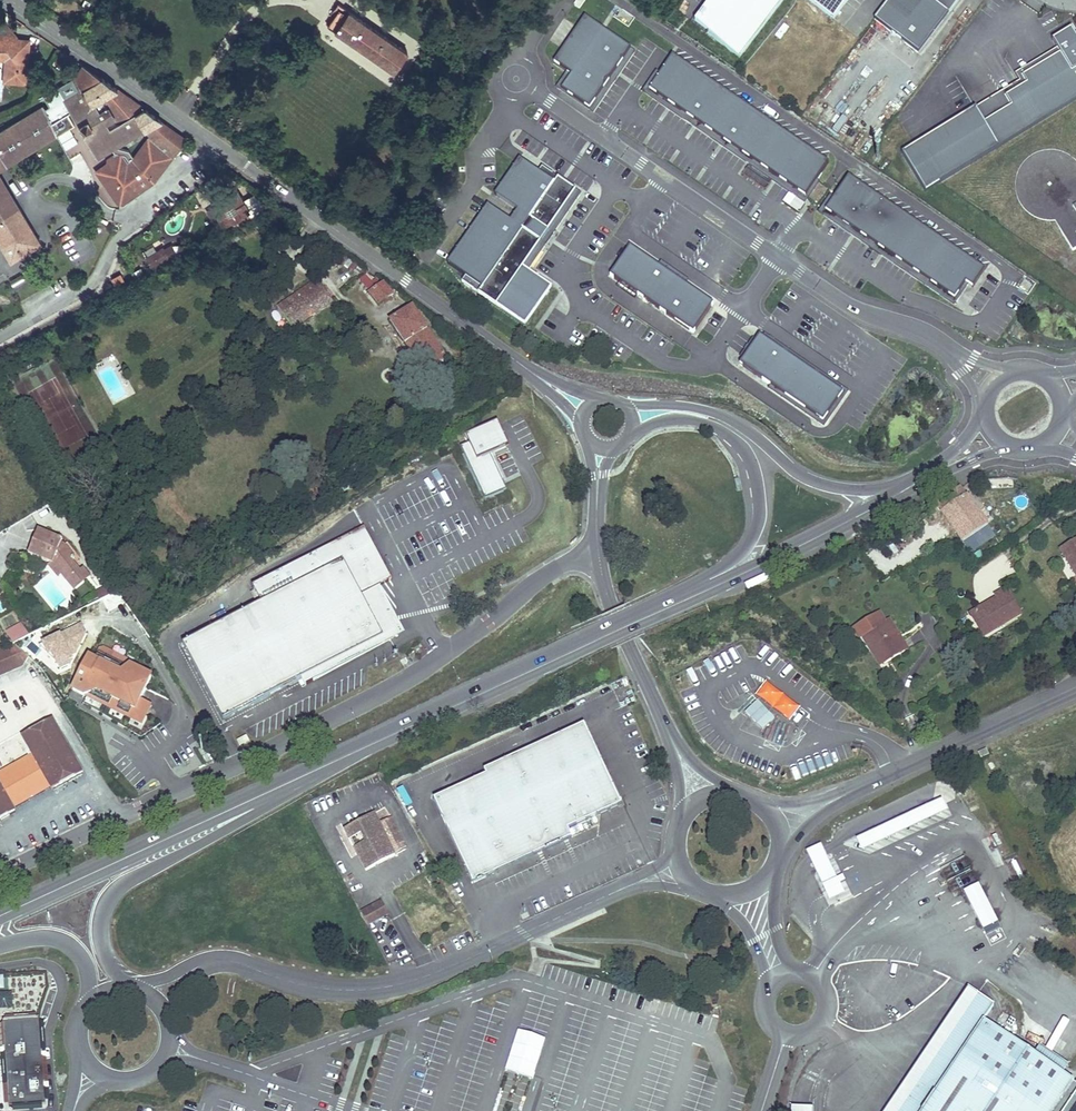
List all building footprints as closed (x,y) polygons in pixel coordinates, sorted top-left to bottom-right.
[(740,57),(783,0),(712,0),(695,22),(740,57)] [(833,19),(848,0),(808,0),(833,19)] [(874,19),(918,53),(959,0),(889,0),(874,19)] [(393,72),(408,52),(338,3),(330,15),(333,17),(327,26),(393,72)] [(586,15),(554,61),(572,73),(561,87),(590,107),(632,47),(586,15)] [(18,37),(6,21),(0,21),(0,35),(18,37)] [(1075,99),(1075,37),(1071,28),(1058,35),(1061,40),(1054,44),(1057,48),(1060,52),(1022,76),(1026,83),(1005,96),(1011,105),(984,122),(976,108),(902,153),(925,191),(1075,99)] [(3,56),(3,73),(27,70),(28,46),(25,47),(26,43),(28,43),(28,36),(22,36),(21,37),(18,37),(0,35),(0,56),(3,56)] [(1061,40),(1058,35),(1052,39),(1054,44),(1061,40)] [(632,47),(590,107),(594,110),(636,50),(632,47)] [(1022,76),(1060,52),(1057,48),(1014,74),(1019,81),(976,108),(984,122),(1011,105),(1005,96),(1026,83),(1022,76)] [(828,162),(673,55),(671,58),(649,88),(805,196),(828,162)] [(74,125),(68,113),(71,111),(98,157),(111,149),(115,155),(108,159),(107,163),(96,171),(118,202),(122,203),(138,192),(139,189),(141,188),(144,188),(153,181),(162,170),(162,167),(163,165),(166,164),(185,139),(145,109),(141,111),(136,103),(122,92),(119,94),(116,89),(117,89),(82,65),(73,78),(43,96),(49,105),(45,108),(44,106),(0,132),(0,168),(74,125)] [(805,196),(649,88),(646,93),(801,201),(805,196)] [(136,103),(141,111),(145,109),(136,103)] [(70,129),(57,135),(64,150),(77,143),(70,129)] [(1073,250),(1075,249),(1075,163),(1067,156),(1056,152),(1050,152),(1038,154),(1028,160),(1023,164),(1017,174),(1015,186),(1017,198),(1023,209),(1033,216),(1038,219),(1044,221),(1056,221),(1073,250)] [(488,204),(447,262),(465,275),(461,280),(496,304),(498,302),(502,305),(500,307),(525,324),(552,285),(532,271),(529,268),(542,250),(536,246),(576,188),(542,165),(539,170),(520,157),(495,193),(517,209),(510,219),(488,204)] [(848,176),(825,210),(953,299),(964,283),(967,285),(971,288),(983,270),(848,176)] [(10,260),(39,243),(0,177),(0,243),(10,260)] [(536,246),(542,250),(582,192),(576,188),(536,246)] [(223,224),(223,225),(225,224),(228,230),(250,217),(247,211),(249,211),(238,192),(212,206),(213,207),(223,224)] [(217,228),(223,224),(213,207),(207,211),(217,228)] [(953,299),(825,210),(821,215),(915,281),(952,306),(967,285),(964,283),(953,299)] [(240,230),(245,237),(257,229),(253,222),(240,230)] [(164,249),(170,260),(178,256),(171,245),(164,249)] [(630,246),(610,274),(693,333),(713,303),(685,284),(658,265),(630,246)] [(146,258),(153,270),(170,260),(164,249),(163,248),(146,258)] [(661,260),(658,265),(685,284),(688,280),(661,260)] [(131,273),(135,281),(144,276),(140,268),(131,273)] [(116,287),(123,278),(116,272),(109,281),(116,287)] [(278,308),(293,329),(332,302),(317,280),(278,308)] [(150,288),(154,295),(161,295),(165,289),(162,282),(154,282),(150,288)] [(369,293),(379,306),(393,296),(383,283),(369,293)] [(390,322),(424,372),(446,357),(413,308),(390,322)] [(764,334),(762,337),(842,393),(822,423),(769,386),(767,389),(823,428),(832,414),(848,391),(764,334)] [(742,360),(739,364),(769,386),(822,423),(842,393),(759,335),(756,340),(742,360)] [(739,357),(742,360),(756,340),(752,338),(739,357)] [(24,363),(27,367),(37,361),(35,357),(24,363)] [(460,446),(485,500),(507,490),(502,479),(490,454),(491,453),(509,446),(498,421),(465,435),(469,442),(460,446)] [(490,454),(502,479),(503,478),(491,453),(490,454)] [(935,503),(969,551),(993,534),(960,488),(935,503)] [(183,644),(223,721),(302,679),(305,685),(313,681),(310,675),(383,636),(362,595),(380,586),(392,579),(364,527),(253,586),(262,603),(183,644)] [(38,530),(29,554),(53,564),(62,575),(67,582),(80,572),(80,571),(72,562),(74,557),(65,544),(61,543),(63,540),(38,530)] [(1075,577),(1075,538),(1059,549),(1075,577)] [(59,577),(62,575),(53,564),(50,566),(59,577)] [(67,582),(75,591),(90,578),(83,568),(80,571),(80,572),(67,582)] [(95,592),(99,600),(117,591),(112,583),(95,592)] [(310,675),(313,681),(405,633),(380,586),(362,595),(383,636),(310,675)] [(970,614),(977,625),(980,623),(986,632),(1003,622),(1004,624),(1021,614),(1005,588),(995,595),(997,598),(970,614)] [(876,646),(886,662),(907,650),(889,619),(885,622),(879,612),(853,629),(859,639),(862,637),(870,650),(876,646)] [(977,625),(984,637),(1004,624),(1003,622),(986,632),(980,623),(977,625)] [(11,644),(28,637),(22,623),(5,630),(11,644)] [(40,645),(56,674),(74,665),(67,653),(90,641),(80,623),(40,645)] [(23,666),(28,657),(13,644),(0,650),(0,676),(23,666)] [(870,650),(880,666),(886,662),(876,646),(870,650)] [(89,658),(94,660),(99,649),(95,647),(86,656),(89,658)] [(89,658),(88,661),(73,690),(84,696),(86,696),(141,723),(151,704),(140,699),(151,677),(131,667),(127,665),(129,662),(103,649),(99,649),(94,660),(89,658)] [(792,720),(801,705),(762,683),(754,698),(792,720)] [(752,697),(740,710),(762,731),(774,718),(752,697)] [(15,812),(13,808),(51,787),(53,791),(83,774),(51,719),(22,736),(32,755),(0,773),(0,821),(15,812)] [(434,799),(473,883),(497,872),(493,863),(531,846),(535,855),(572,838),(568,829),(621,805),(584,724),(484,770),(486,775),(434,799)] [(237,740),(240,746),(250,741),(247,735),(237,740)] [(978,753),(981,759),(989,755),(986,749),(978,753)] [(856,838),(862,851),(948,811),(942,798),(856,838)] [(344,830),(366,871),(407,850),(391,817),(379,823),(374,813),(344,830)] [(807,854),(822,885),(837,878),(821,844),(806,851),(807,854)] [(493,863),(497,872),(535,855),(531,846),(493,863)] [(822,885),(830,901),(845,894),(837,878),(822,885)] [(964,892),(983,929),(998,922),(978,883),(964,891),(964,892)] [(361,912),(368,925),(388,914),(381,902),(361,912)] [(983,929),(986,935),(1000,927),(998,922),(983,929)] [(24,994),(42,994),(42,977),(24,977),(24,994)] [(983,1019),(983,1020),(994,1004),(968,987),(941,1027),(885,1110),(921,1110),(983,1019)] [(12,1010),(12,992),(0,992),(0,1010),(12,1010)] [(3,1020),(9,1107),(46,1104),(45,1087),(46,1087),(46,1083),(44,1083),(42,1057),(44,1056),(44,1052),(42,1052),(39,1018),(3,1020)] [(1074,1080),(1063,1073),(1034,1053),(1016,1042),(983,1020),(983,1019),(921,1110),(1053,1110),(1074,1080)] [(1038,1047),(1034,1053),(1063,1073),(1069,1064),(1040,1044),(1038,1047)] [(560,1058),(558,1065),(578,1071),(580,1065),(560,1058)] [(186,1070),(184,1076),(194,1079),(196,1073),(186,1070)]
